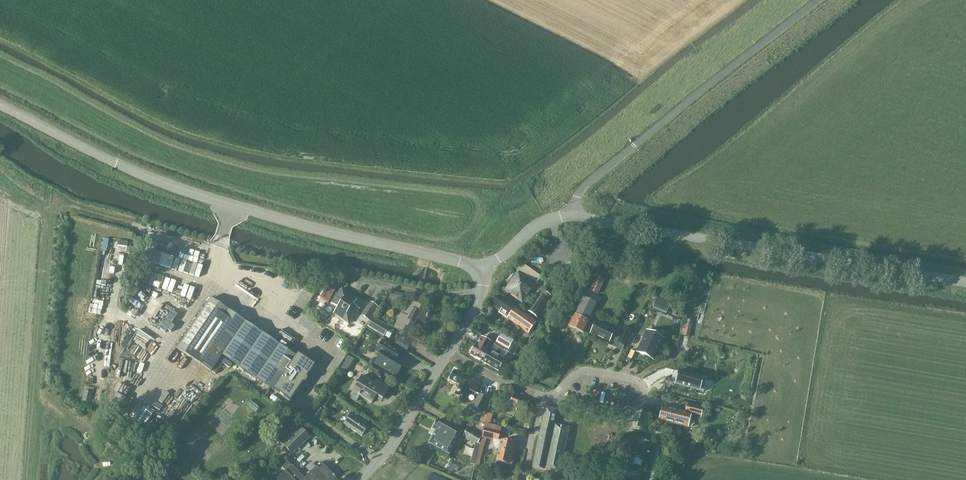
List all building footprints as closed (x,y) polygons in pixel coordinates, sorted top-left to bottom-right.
[(521,303),(540,277),(523,265),(504,291),(521,303)] [(597,294),(603,281),(596,277),(590,291),(597,294)] [(348,324),(358,309),(352,304),(356,298),(341,288),(330,303),(337,308),(333,314),(348,324)] [(536,318),(550,296),(542,290),(527,312),(536,318)] [(402,294),(390,292),(389,298),(401,300),(402,294)] [(497,296),(491,305),(508,317),(515,309),(497,296)] [(568,326),(576,330),(584,334),(598,305),(581,297),(568,326)] [(295,357),(246,322),(210,298),(176,348),(211,372),(223,355),(290,401),(315,365),(308,360),(310,358),(318,364),(324,354),(300,337),(293,347),(305,356),(304,358),(298,353),(295,357)] [(378,308),(374,304),(371,302),(362,315),(370,320),(378,308)] [(424,323),(430,312),(413,303),(405,318),(401,316),(394,328),(410,337),(419,320),(424,323)] [(527,334),(532,328),(536,322),(516,307),(515,309),(508,317),(507,319),(527,334)] [(383,335),(386,332),(388,327),(373,319),(368,327),(383,335)] [(692,321),(684,319),(680,335),(686,336),(686,334),(689,335),(692,321)] [(619,334),(595,322),(590,334),(608,343),(610,339),(623,345),(631,327),(624,324),(619,334)] [(647,331),(634,357),(650,364),(662,338),(647,331)] [(508,353),(511,350),(515,342),(501,334),(494,345),(500,349),(508,353)] [(400,352),(401,351),(382,340),(375,352),(380,355),(375,363),(396,376),(405,362),(397,357),(396,355),(395,355),(398,350),(400,352)] [(486,353),(488,354),(494,345),(488,341),(484,348),(476,343),(469,354),(481,361),(486,353)] [(516,353),(520,345),(515,342),(511,350),(516,353)] [(500,349),(494,345),(488,354),(486,353),(481,361),(498,371),(504,360),(496,356),(500,349)] [(697,353),(689,348),(685,355),(693,360),(697,353)] [(355,360),(348,356),(339,370),(346,374),(355,360)] [(449,380),(458,385),(453,395),(464,400),(469,390),(476,393),(480,384),(454,370),(449,380)] [(706,378),(678,371),(674,385),(703,392),(706,378)] [(372,403),(376,395),(382,399),(389,387),(378,380),(376,384),(362,376),(352,392),(372,403)] [(319,404),(324,408),(331,398),(326,394),(319,404)] [(488,399),(483,396),(479,394),(473,406),(482,411),(488,399)] [(524,411),(529,401),(514,394),(507,408),(515,412),(517,408),(524,411)] [(685,413),(681,412),(662,407),(658,420),(687,428),(687,427),(689,428),(691,427),(693,426),(694,423),(693,421),(691,420),(689,419),(690,415),(700,418),(703,408),(687,404),(685,413)] [(545,407),(539,437),(565,443),(568,428),(553,425),(557,410),(545,407)] [(492,414),(481,412),(480,421),(491,423),(492,414)] [(362,436),(365,431),(369,425),(351,413),(344,425),(362,436)] [(460,432),(437,419),(431,429),(435,431),(428,443),(448,454),(460,432)] [(495,446),(497,447),(499,448),(496,460),(511,464),(515,451),(512,450),(514,443),(501,439),(501,440),(498,439),(501,426),(486,422),(482,436),(493,438),(493,441),(493,443),(493,445),(495,446)] [(309,437),(301,428),(297,433),(291,427),(278,439),(292,454),(309,437)] [(481,437),(467,428),(462,436),(477,444),(481,437)] [(630,436),(627,435),(624,434),(619,449),(626,450),(630,436)] [(559,470),(565,443),(539,437),(532,467),(544,470),(545,466),(559,470)] [(334,477),(323,466),(319,469),(316,466),(303,478),(291,465),(276,479),(331,479),(334,477)]
